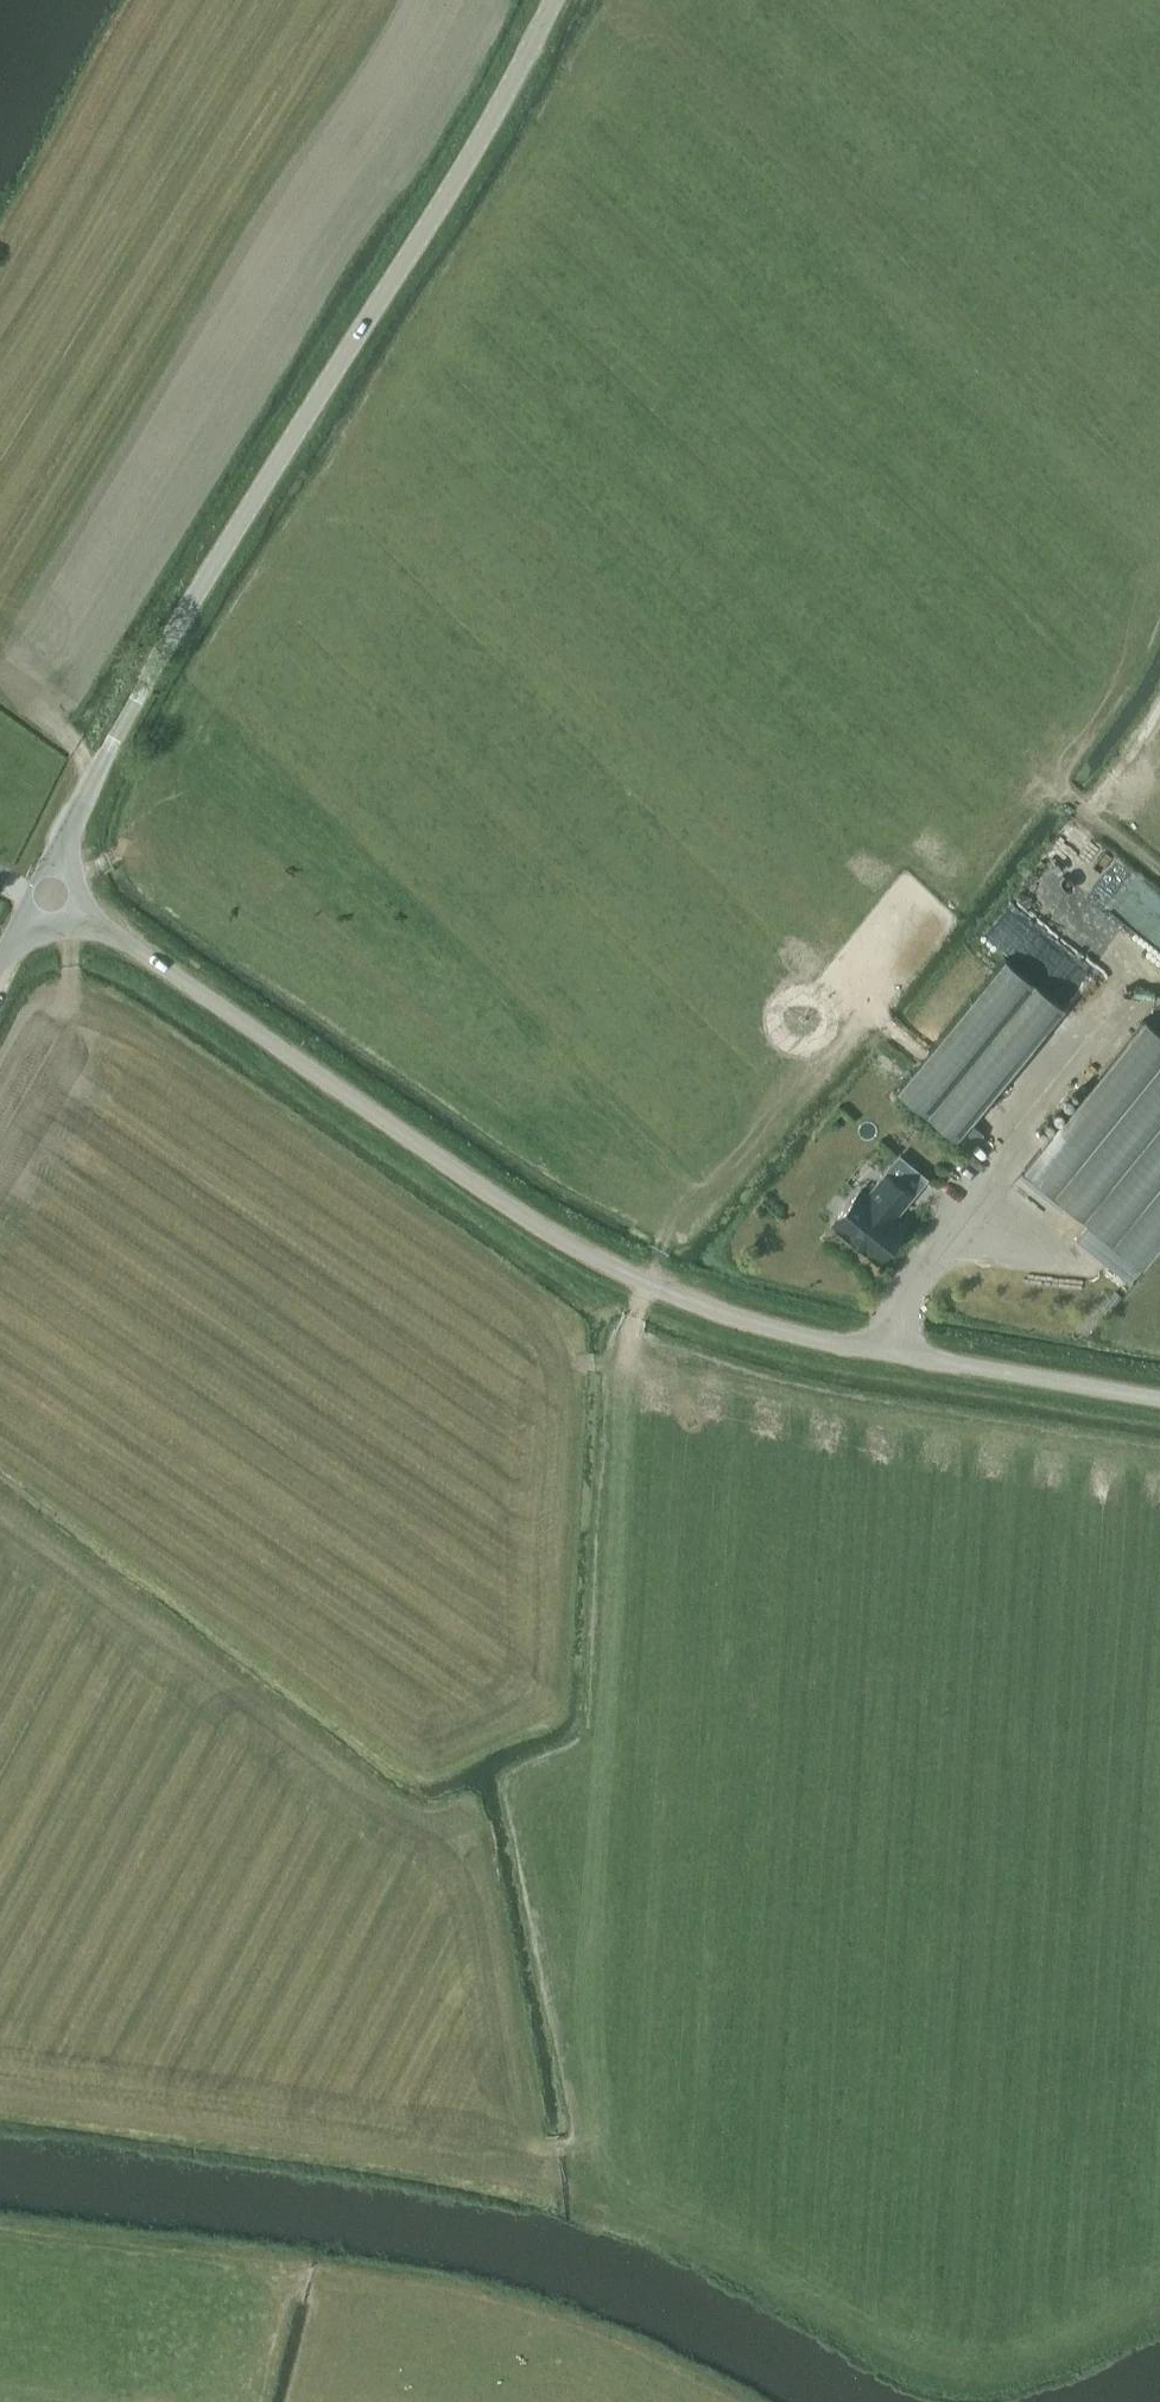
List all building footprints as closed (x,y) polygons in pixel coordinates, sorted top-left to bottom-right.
[(969,1121),(1064,1005),(1004,956),(896,1089),(955,1138),(969,1121)] [(1129,1279),(1159,1241),(1159,1032),(1144,1018),(1024,1167),(1089,1220),(1076,1236),(1129,1279)] [(983,1132),(969,1121),(955,1138),(969,1149),(983,1132)] [(878,1258),(904,1227),(892,1218),(912,1194),(885,1172),(865,1196),(858,1190),(833,1221),(878,1258)]
